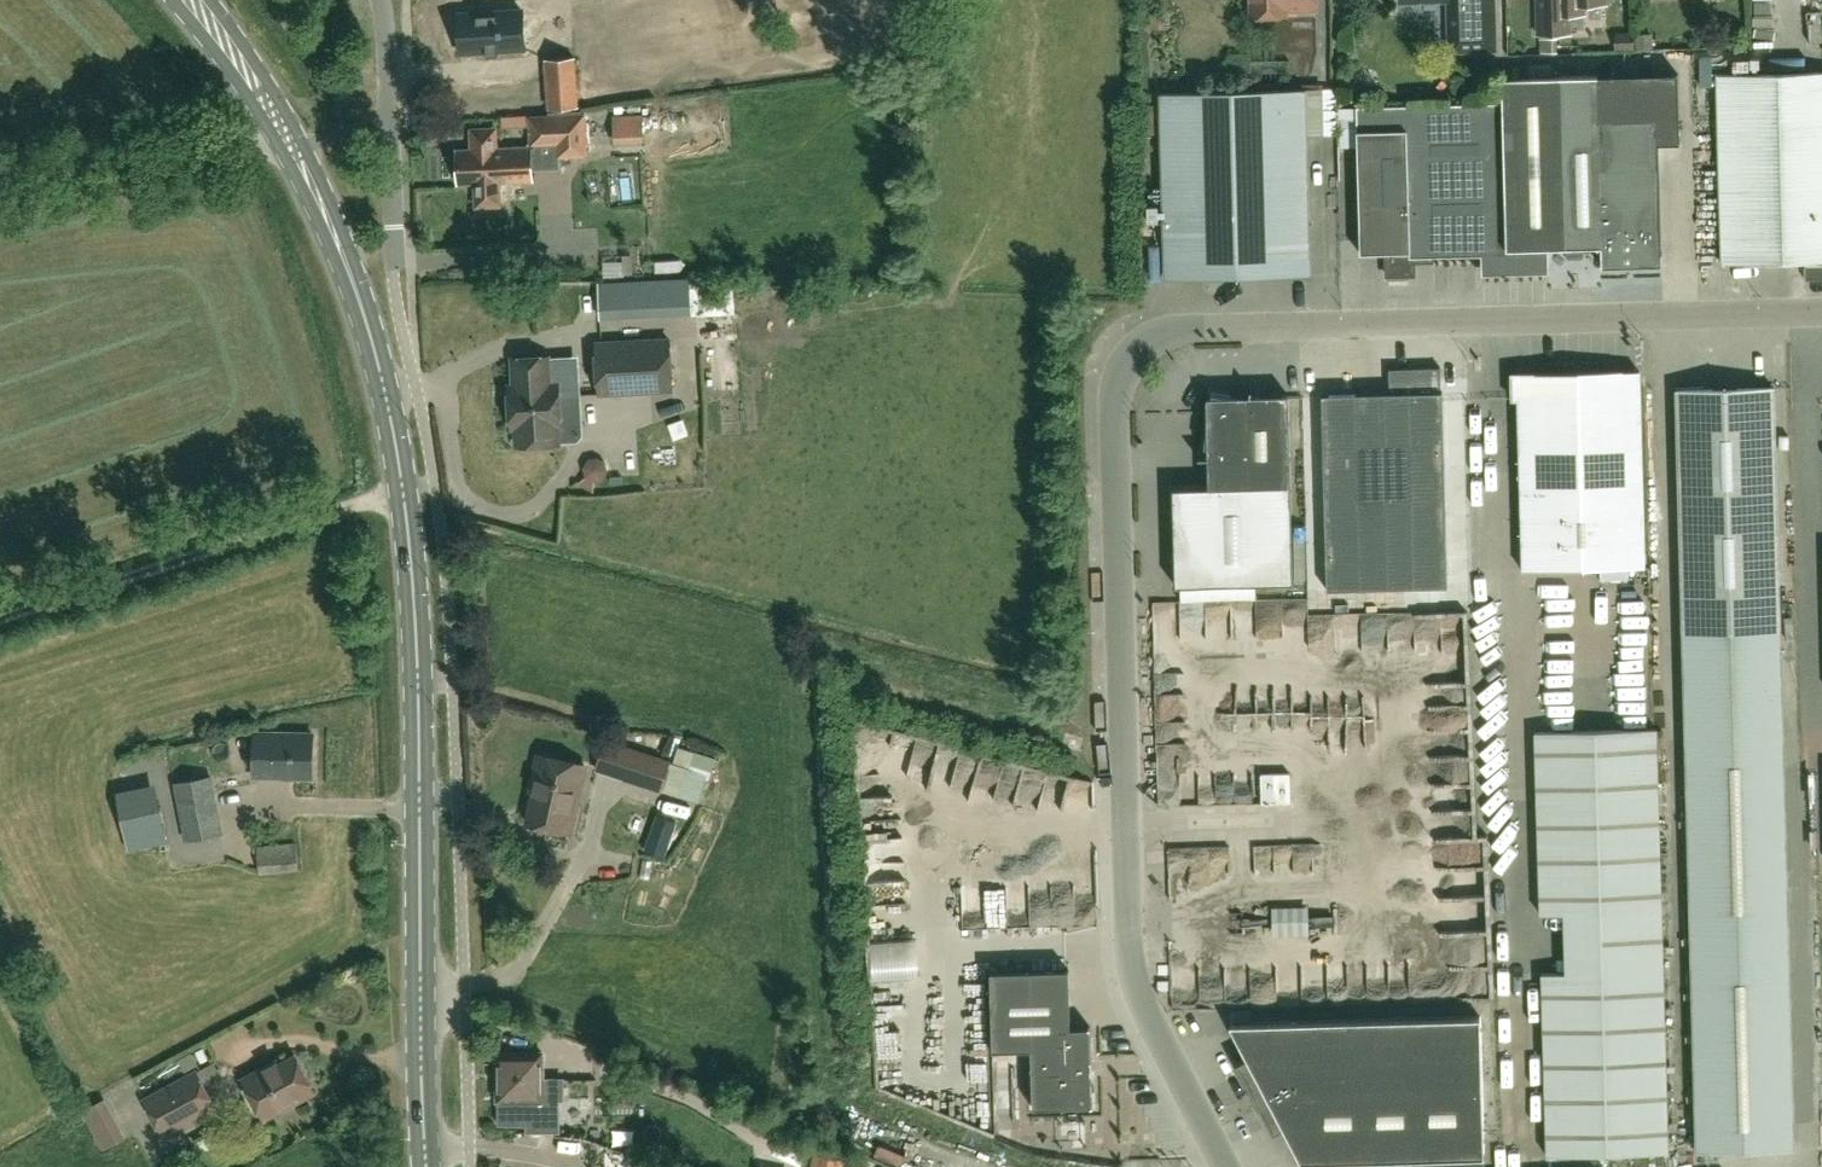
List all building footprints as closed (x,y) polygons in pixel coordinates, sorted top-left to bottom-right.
[(1315,9),(1315,0),(1251,0),(1252,16),(1286,15),(1286,10),(1315,9)] [(1449,16),(1450,50),(1495,49),(1493,0),(1448,0),(1449,16)] [(1584,13),(1584,3),(1605,3),(1605,0),(1536,0),(1537,32),(1566,31),(1566,13),(1584,13)] [(526,46),(524,7),(461,11),(463,50),(489,48),(489,52),(500,52),(500,47),(526,46)] [(577,106),(574,58),(546,59),(549,107),(577,106)] [(1717,75),(1722,263),(1821,260),(1821,72),(1717,75)] [(1502,102),(1356,107),(1357,148),(1360,253),(1384,253),(1385,272),(1411,271),(1411,252),(1487,250),(1487,269),(1549,267),(1548,248),(1567,247),(1567,253),(1582,253),(1582,247),(1601,247),(1602,266),(1602,267),(1662,265),(1658,143),(1680,142),(1678,73),(1598,76),(1563,77),(1502,78),(1502,102)] [(1165,278),(1310,275),(1305,89),(1160,93),(1165,278)] [(561,168),(560,155),(586,153),(583,114),(530,118),(534,170),(561,168)] [(648,115),(617,117),(618,145),(650,144),(648,115)] [(459,150),(460,182),(476,182),(477,206),(501,205),(500,181),(506,181),(531,180),(530,148),(505,149),(496,149),(496,129),(472,129),(472,150),(459,150)] [(687,279),(598,283),(600,319),(688,315),(687,279)] [(599,394),(671,390),(672,390),(669,340),(596,344),(599,394)] [(550,385),(549,357),(512,359),(514,387),(509,387),(512,428),(517,428),(518,446),(559,444),(558,425),(560,425),(558,384),(550,385)] [(1322,395),(1324,468),(1327,590),(1448,587),(1443,391),(1441,391),(1440,367),(1389,368),(1390,393),(1322,395)] [(1640,371),(1517,374),(1522,570),(1646,567),(1640,371)] [(1677,389),(1683,631),(1780,628),(1774,387),(1677,389)] [(1209,488),(1173,489),(1176,587),(1294,584),(1289,395),(1251,396),(1252,390),(1251,390),(1249,399),(1213,394),(1205,447),(1208,448),(1209,488)] [(601,493),(613,463),(596,456),(583,486),(601,493)] [(1163,650),(1213,642),(1208,613),(1158,622),(1163,650)] [(1531,732),(1538,914),(1660,909),(1652,727),(1531,732)] [(312,777),(313,734),(255,733),(254,776),(312,777)] [(1697,1151),(1794,1149),(1784,738),(1687,740),(1697,1151)] [(596,769),(661,790),(670,762),(605,742),(596,769)] [(661,790),(699,802),(706,779),(710,780),(717,758),(679,746),(673,763),(670,762),(661,790)] [(570,832),(577,799),(585,765),(538,755),(533,778),(537,779),(527,823),(570,832)] [(214,773),(176,781),(188,838),(226,829),(214,773)] [(1290,773),(1261,774),(1262,803),(1291,802),(1290,773)] [(1238,783),(1204,785),(1205,805),(1238,804),(1238,783)] [(129,851),(169,843),(156,784),(116,792),(129,851)] [(1491,809),(1507,794),(1499,786),(1483,801),(1491,809)] [(1456,813),(1474,813),(1474,790),(1456,789),(1456,813)] [(669,843),(650,836),(645,849),(664,856),(669,843)] [(261,874),(299,870),(296,843),(258,847),(261,874)] [(1260,847),(1261,868),(1298,866),(1297,845),(1260,847)] [(1277,937),(1312,937),(1312,908),(1277,908),(1277,937)] [(1369,908),(1369,931),(1405,933),(1406,910),(1369,908)] [(1093,1106),(1092,1071),(1091,1027),(1071,1027),(1069,970),(991,972),(993,1051),(1031,1050),(1033,1108),(1093,1106)] [(1547,1155),(1669,1152),(1664,970),(1542,973),(1547,1155)] [(1385,1159),(1385,1166),(1484,1166),(1484,1156),(1480,1016),(1230,1023),(1248,1058),(1237,1064),(1273,1133),(1284,1127),(1302,1161),(1385,1159)] [(494,1084),(494,1095),(496,1097),(496,1100),(499,1100),(499,1124),(525,1124),(525,1133),(559,1133),(559,1101),(563,1101),(563,1078),(542,1078),(542,1052),(496,1052),(496,1055),(494,1058),(494,1068),(496,1071),(496,1082),(494,1084)] [(267,1071),(265,1067),(243,1079),(264,1119),(313,1092),(294,1057),(267,1071)] [(196,1073),(145,1100),(163,1134),(214,1107),(196,1073)] [(1264,1118),(1254,1123),(1264,1143),(1274,1137),(1264,1118)] [(814,1152),(811,1166),(843,1166),(845,1159),(814,1152)]
